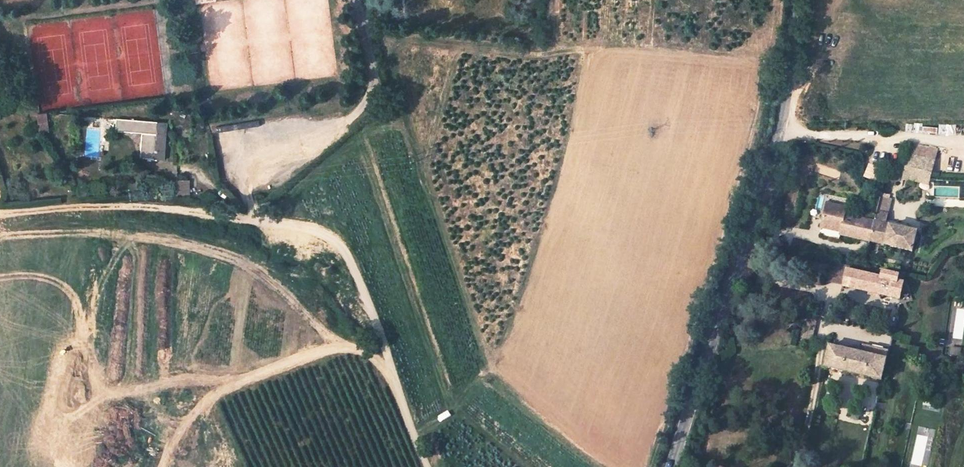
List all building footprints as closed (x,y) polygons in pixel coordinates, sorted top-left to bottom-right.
[(48,112),(37,113),(38,133),(49,132),(48,112)] [(164,122),(117,119),(116,131),(143,133),(141,156),(161,158),(164,122)] [(930,173),(905,165),(902,177),(927,184),(930,173)] [(191,180),(169,180),(169,197),(191,197),(191,180)] [(846,207),(827,201),(821,220),(840,226),(839,230),(868,238),(872,219),(844,212),(846,207)] [(889,224),(872,219),(868,238),(883,243),(889,224)] [(821,220),(820,224),(839,230),(840,226),(821,220)] [(889,224),(883,243),(909,250),(915,232),(889,224)] [(901,297),(904,284),(896,282),(898,275),(882,271),(881,276),(846,269),(842,287),(901,297)] [(831,348),(827,368),(883,380),(888,358),(886,358),(887,351),(865,346),(863,354),(831,348)]
